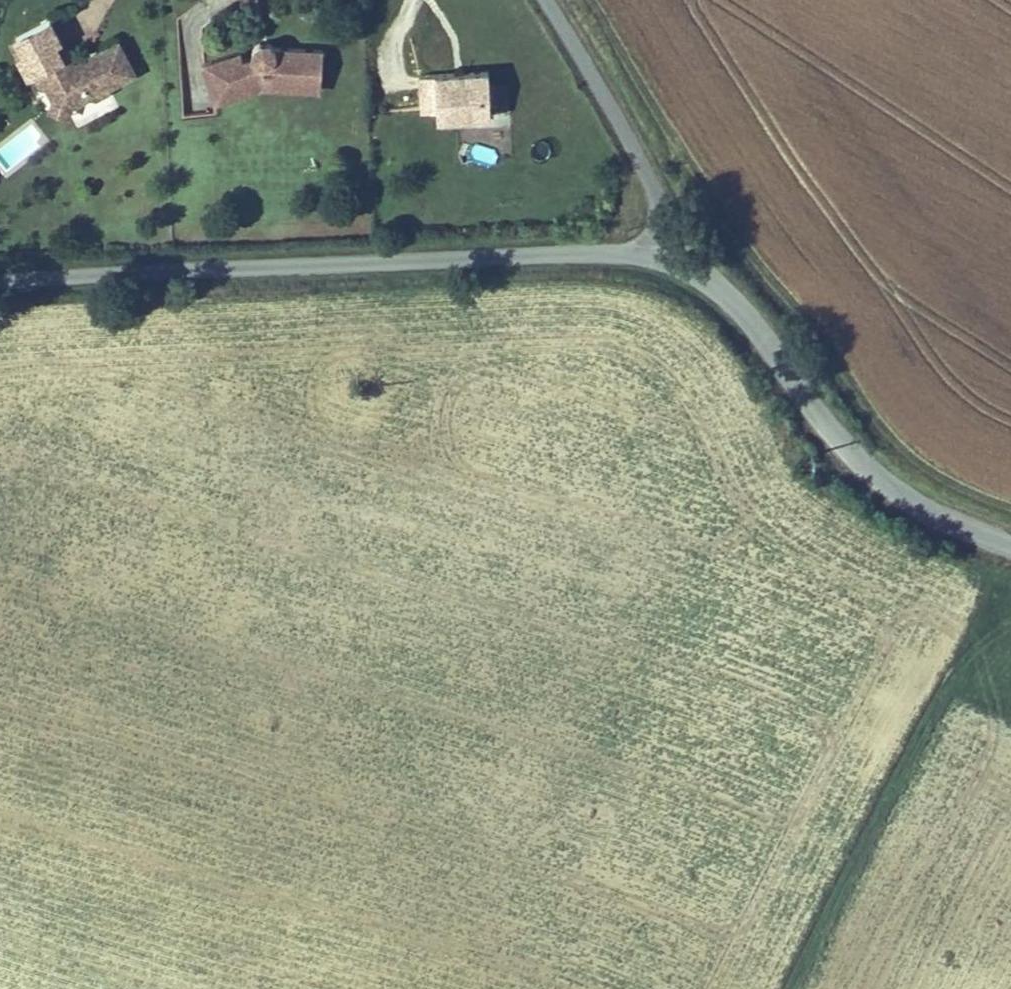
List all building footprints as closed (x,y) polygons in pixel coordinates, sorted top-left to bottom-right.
[(42,94),(46,92),(52,106),(49,117),(70,123),(73,113),(91,104),(98,107),(109,101),(110,94),(137,81),(119,45),(70,69),(66,61),(58,45),(63,43),(50,18),(12,37),(14,43),(10,45),(29,82),(35,79),(40,91),(42,94)] [(319,96),(321,52),(274,49),(274,47),(271,44),(268,41),(264,40),(260,40),(256,41),(253,44),(250,47),(249,51),(249,55),(250,57),(241,60),(238,52),(200,64),(213,108),(260,94),(319,96)] [(489,77),(420,79),(421,114),(437,114),(437,123),(490,122),(489,77)]
